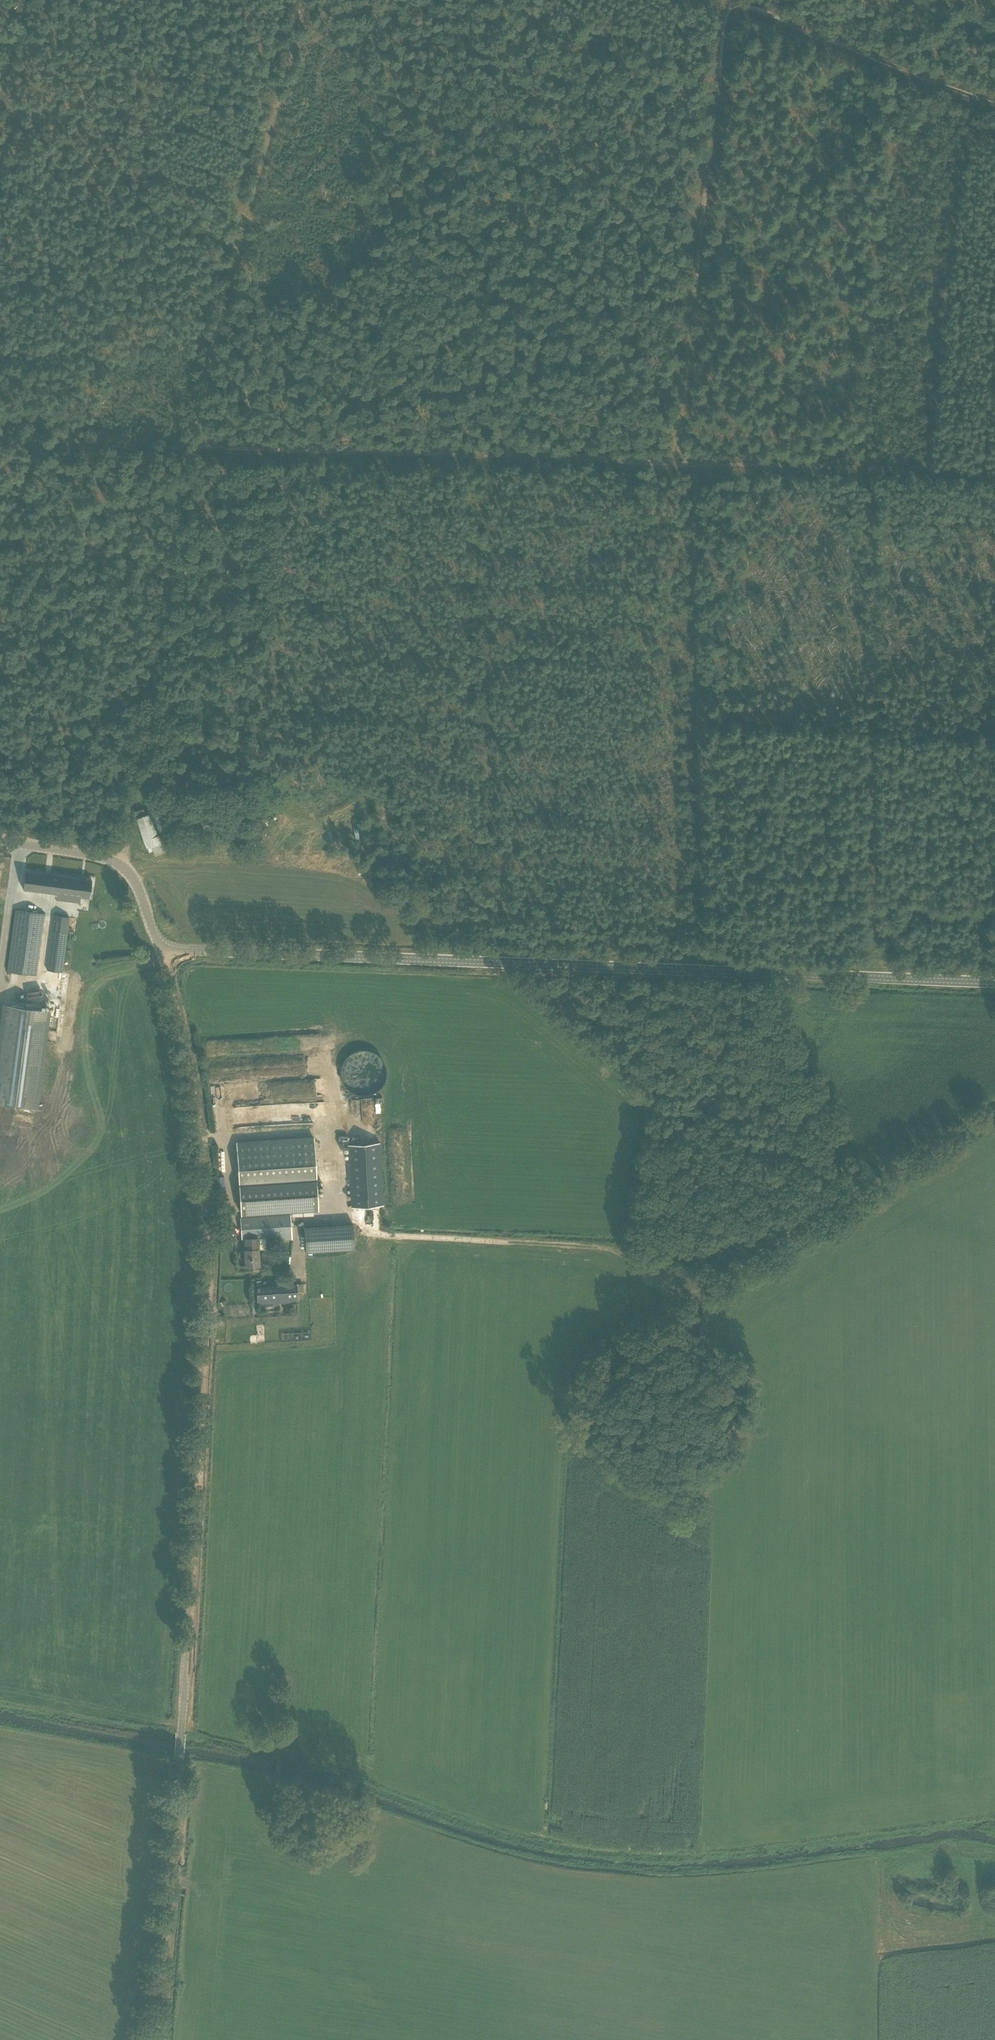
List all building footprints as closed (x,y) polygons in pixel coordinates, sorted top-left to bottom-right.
[(151,846),(155,855),(165,851),(161,842),(174,837),(162,808),(136,819),(147,847),(151,846)] [(247,831),(246,839),(259,840),(259,831),(247,831)] [(25,871),(23,889),(58,894),(66,895),(65,900),(74,901),(75,896),(89,898),(92,880),(25,871)] [(6,972),(37,976),(45,913),(15,909),(6,972)] [(55,915),(48,971),(62,973),(69,917),(55,915)] [(49,1010),(11,1005),(0,1088),(0,1104),(36,1108),(49,1010)] [(344,1059),(342,1062),(341,1066),(340,1069),(340,1073),(340,1077),(341,1081),(343,1085),(346,1088),(349,1091),(353,1093),(356,1095),(361,1096),(365,1096),(369,1095),(373,1093),(376,1092),(378,1090),(381,1087),(383,1083),(385,1080),(386,1075),(386,1071),(385,1067),(384,1063),(382,1060),(379,1056),(376,1054),(372,1052),(368,1050),(363,1050),(359,1050),(355,1051),(351,1053),(347,1056),(344,1059)] [(311,1109),(295,1108),(295,1119),(311,1120),(311,1109)] [(236,1144),(240,1213),(317,1208),(313,1139),(236,1144)] [(348,1145),(351,1207),(384,1206),(381,1143),(348,1145)] [(244,1249),(245,1265),(259,1264),(257,1238),(276,1237),(276,1241),(290,1240),(289,1215),(241,1218),(242,1239),(245,1239),(246,1249),(244,1249)] [(304,1227),(305,1252),(354,1249),(353,1224),(304,1227)] [(256,1287),(257,1304),(298,1301),(297,1284),(256,1287)]
